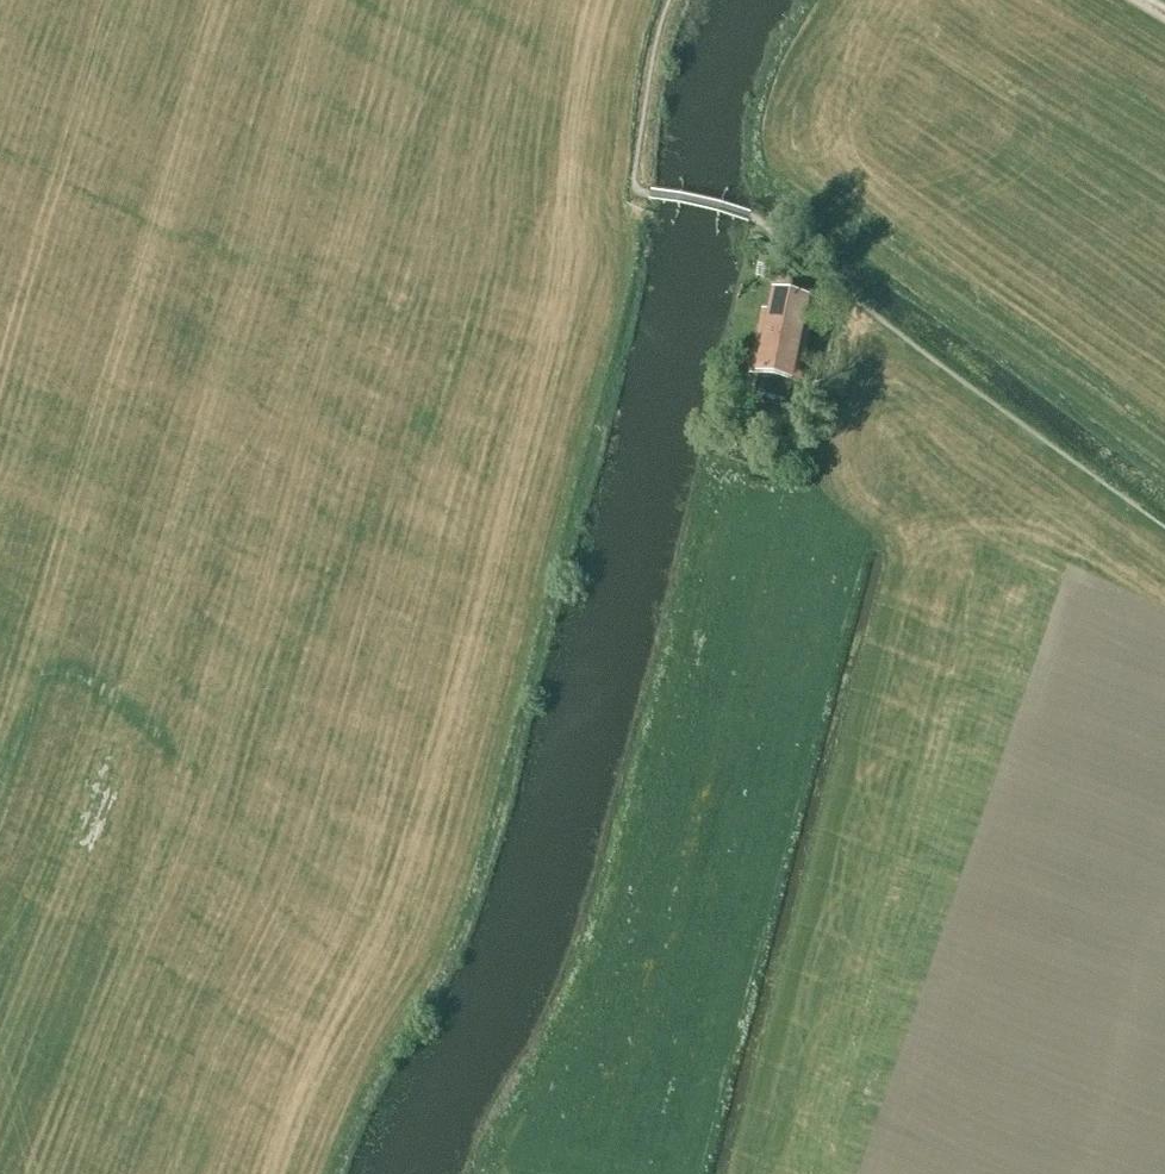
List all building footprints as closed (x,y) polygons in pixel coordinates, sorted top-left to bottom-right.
[(797,351),(807,302),(775,296),(763,355),(757,353),(753,374),(759,376),(755,396),(787,402),(791,382),(798,383),(798,382),(791,381),(795,363),(802,364),(804,353),(797,351)] [(773,451),(769,471),(786,475),(790,455),(773,451)]
